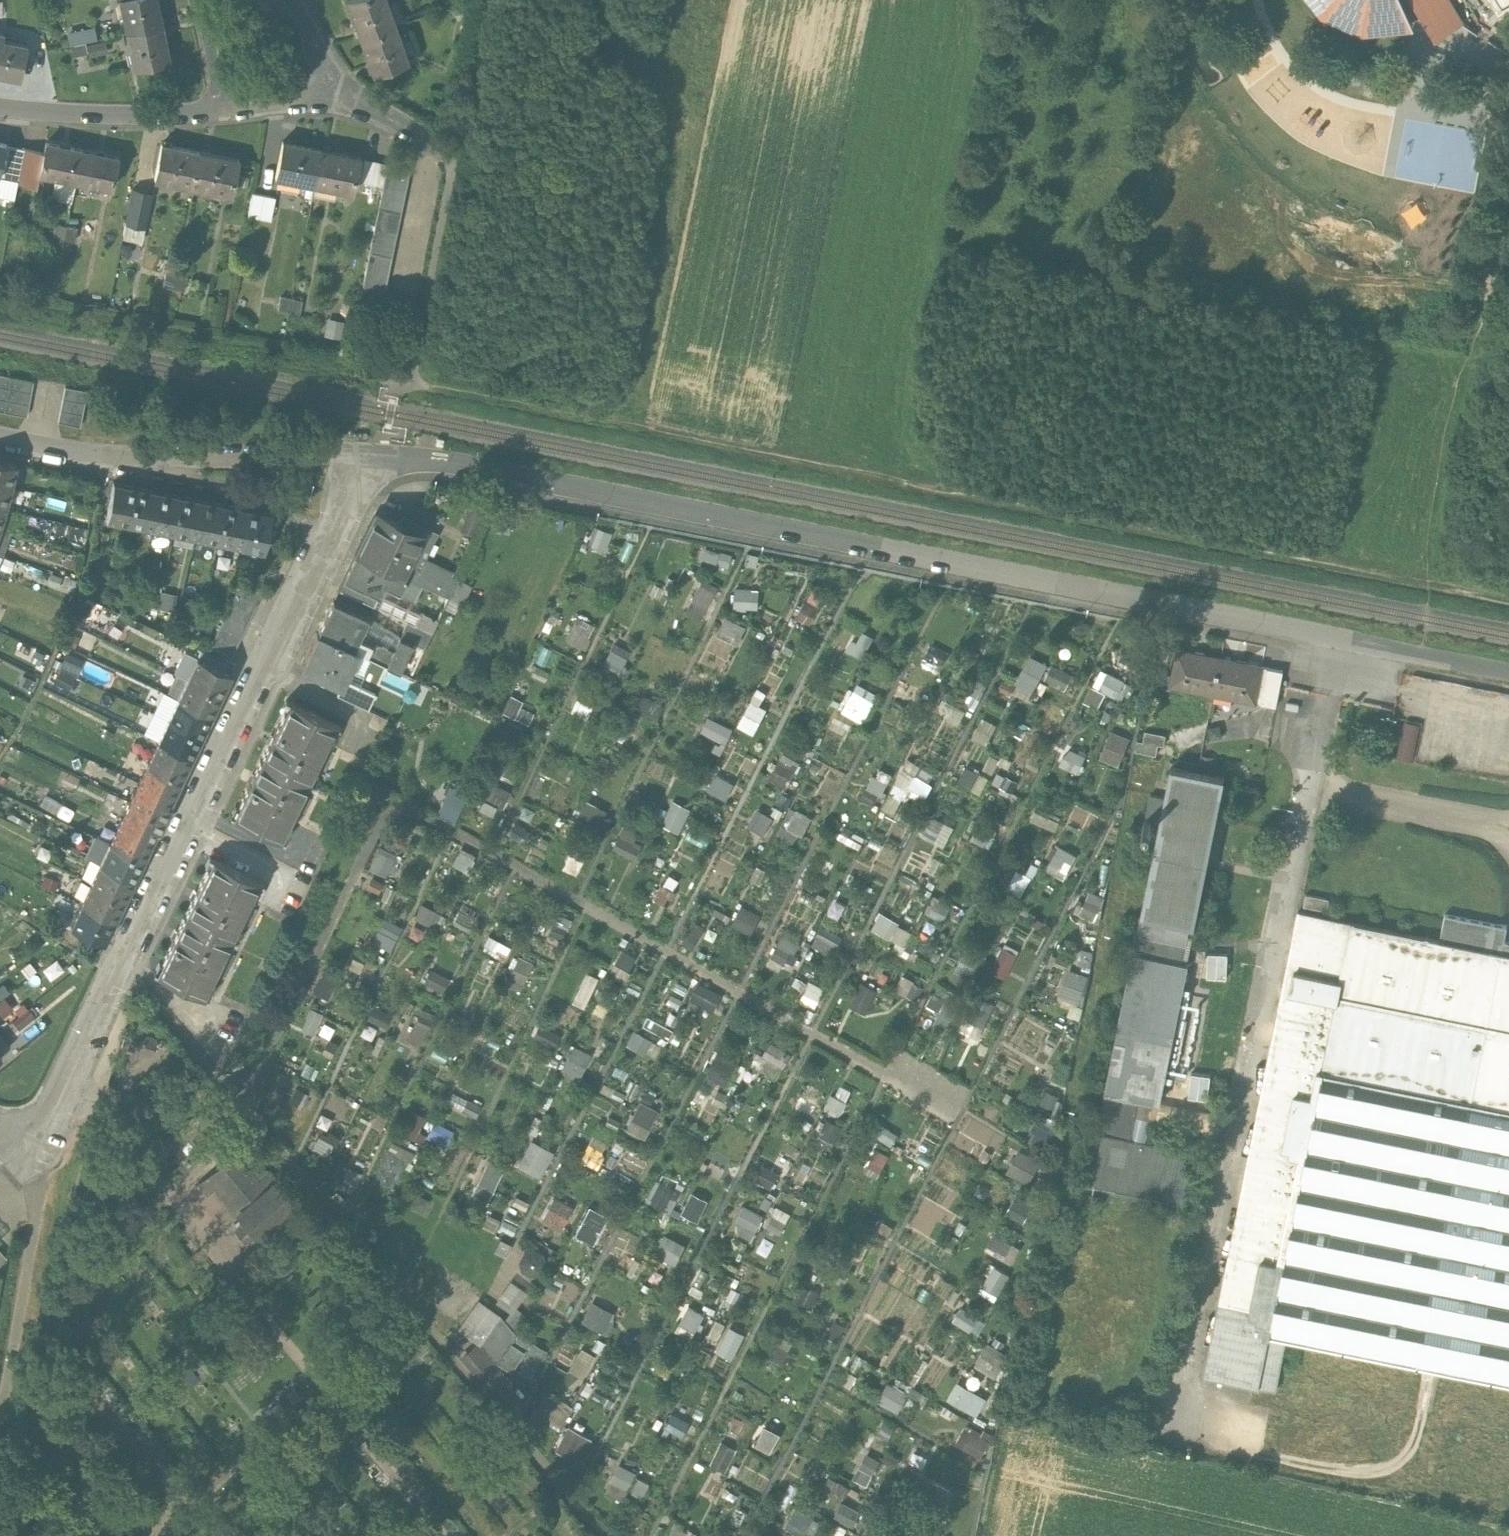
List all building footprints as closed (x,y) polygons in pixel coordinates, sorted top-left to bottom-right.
[(130,35),(164,27),(158,0),(122,0),(130,35)] [(344,2),(357,39),(391,27),(381,0),(349,0),(344,2)] [(1323,10),(1342,21),(1362,27),(1383,28),(1412,23),(1403,0),(1381,0),(1381,1),(1376,1),(1375,0),(1314,0),(1323,10)] [(1448,0),(1411,0),(1435,39),(1462,23),(1448,0)] [(459,2),(447,7),(450,17),(463,13),(459,2)] [(164,27),(130,35),(137,69),(171,62),(164,27)] [(391,27),(357,39),(370,76),(404,64),(391,27)] [(85,33),(72,36),(74,47),(87,44),(85,33)] [(0,34),(0,75),(22,79),(28,46),(4,41),(5,35),(0,34)] [(87,44),(74,47),(77,57),(90,54),(87,44)] [(82,150),(46,143),(40,173),(76,181),(82,150)] [(321,151),(282,143),(275,178),(313,186),(321,151)] [(200,152),(162,144),(155,180),(193,187),(200,152)] [(119,157),(82,150),(76,181),(112,188),(119,157)] [(359,158),(321,151),(313,186),(352,194),(359,158)] [(239,159),(200,152),(193,187),(232,195),(239,159)] [(387,163),(363,158),(358,183),(382,187),(387,163)] [(382,187),(359,298),(382,303),(409,168),(387,163),(382,187)] [(145,189),(133,187),(129,209),(141,211),(145,189)] [(253,191),(250,215),(276,218),(279,194),(253,191)] [(66,227),(55,225),(53,237),(64,239),(66,227)] [(77,229),(66,227),(64,239),(75,241),(77,229)] [(176,275),(165,273),(163,286),(173,288),(176,275)] [(187,277),(176,275),(173,288),(184,290),(187,277)] [(291,300),(280,298),(277,311),(288,313),(291,300)] [(302,302),(291,300),(288,313),(299,315),(302,302)] [(0,374),(0,411),(26,416),(33,380),(0,374)] [(87,391),(65,387),(58,422),(80,426),(87,391)] [(12,484),(17,462),(0,459),(0,481),(12,484)] [(6,509),(12,484),(0,481),(0,527),(6,509)] [(136,486),(114,481),(106,519),(129,523),(136,486)] [(159,490),(136,486),(129,523),(151,528),(159,490)] [(181,495),(159,490),(151,528),(174,532),(181,495)] [(204,499),(181,495),(174,532),(196,536),(204,499)] [(226,503),(204,499),(196,536),(219,541),(226,503)] [(248,508),(226,503),(219,541),(241,545),(248,508)] [(271,512),(248,508),(241,545),(264,549),(271,512)] [(401,523),(383,515),(382,518),(375,520),(372,519),(355,553),(402,575),(407,562),(424,525),(404,516),(401,523)] [(612,546),(611,527),(595,528),(596,546),(612,546)] [(705,556),(732,564),(735,553),(709,544),(705,556)] [(355,553),(338,590),(374,607),(384,585),(399,592),(406,577),(355,553)] [(418,567),(407,562),(402,575),(406,577),(422,584),(427,573),(417,569),(418,567)] [(422,584),(406,577),(399,592),(415,600),(422,584)] [(705,577),(688,612),(704,619),(721,584),(705,577)] [(242,581),(211,646),(231,656),(262,591),(242,581)] [(738,586),(737,606),(762,607),(763,587),(738,586)] [(813,623),(828,594),(815,587),(800,616),(813,623)] [(368,616),(332,600),(317,632),(353,648),(357,638),(368,616)] [(744,643),(752,623),(730,615),(722,634),(744,643)] [(570,639),(590,646),(598,623),(578,616),(570,639)] [(353,648),(317,632),(301,665),(337,682),(352,649),(353,648)] [(394,649),(374,639),(371,645),(357,638),(353,648),(352,649),(400,671),(413,643),(400,637),(394,649)] [(605,668),(626,675),(632,655),(612,648),(605,668)] [(1220,658),(1179,650),(1174,676),(1172,687),(1213,695),(1220,658)] [(1039,690),(1052,661),(1033,652),(1019,681),(1039,690)] [(188,677),(222,693),(232,673),(198,656),(188,677)] [(1263,666),(1220,658),(1213,695),(1256,703),(1263,666)] [(1069,688),(1076,672),(1054,661),(1047,677),(1069,688)] [(1283,671),(1267,668),(1261,703),(1276,706),(1283,671)] [(1174,676),(1155,672),(1153,685),(1171,688),(1172,687),(1174,676)] [(178,698),(212,714),(222,693),(188,677),(178,698)] [(867,718),(880,693),(860,682),(847,707),(867,718)] [(756,731),(775,694),(761,687),(742,724),(756,731)] [(582,690),(576,710),(592,716),(599,696),(582,690)] [(372,707),(396,716),(401,701),(378,692),(372,707)] [(514,697),(508,711),(532,722),(538,708),(514,697)] [(168,719),(202,735),(212,714),(178,698),(168,719)] [(337,726),(290,703),(263,759),(309,782),(337,726)] [(711,714),(703,730),(729,743),(737,726),(711,714)] [(158,740),(193,756),(202,735),(168,719),(158,740)] [(1421,758),(1423,719),(1407,719),(1405,758),(1421,758)] [(1112,728),(1106,756),(1125,760),(1131,733),(1112,728)] [(1167,736),(1146,732),(1144,743),(1139,742),(1137,753),(1157,757),(1159,745),(1165,747),(1167,736)] [(148,761),(183,777),(193,756),(158,740),(148,761)] [(1066,758),(1083,767),(1089,755),(1073,746),(1066,758)] [(786,751),(773,777),(791,786),(804,760),(786,751)] [(309,782),(263,759),(234,817),(281,840),(309,782)] [(138,781),(173,798),(183,777),(148,761),(138,781)] [(883,802),(891,774),(877,769),(869,798),(883,802)] [(1165,799),(1150,796),(1145,825),(1157,827),(1139,916),(1140,916),(1133,952),(1132,951),(1104,1092),(1136,1099),(1159,1103),(1187,964),(1182,963),(1189,926),(1194,927),(1224,779),(1171,769),(1165,799)] [(902,782),(931,791),(934,781),(918,776),(905,772),(902,782)] [(712,789),(730,797),(737,781),(719,773),(712,789)] [(510,804),(514,787),(487,780),(482,797),(510,804)] [(173,798),(138,781),(129,801),(165,818),(171,805),(170,804),(173,798)] [(442,815),(460,820),(470,787),(451,782),(442,815)] [(589,797),(580,815),(600,826),(609,808),(589,797)] [(675,797),(663,823),(682,831),(694,806),(675,797)] [(120,820),(154,836),(158,830),(159,830),(165,818),(129,801),(120,820)] [(793,806),(784,830),(801,836),(810,812),(793,806)] [(768,832),(776,814),(763,809),(755,826),(768,832)] [(154,836),(120,820),(110,841),(145,857),(154,836)] [(636,857),(648,832),(627,822),(615,847),(636,857)] [(145,857),(110,841),(100,862),(135,878),(145,857)] [(1067,878),(1081,853),(1063,843),(1049,868),(1067,878)] [(381,844),(374,869),(396,875),(403,850),(381,844)] [(261,883),(214,860),(186,917),(233,939),(261,883)] [(135,878),(100,862),(90,883),(125,899),(135,878)] [(125,899),(90,883),(80,904),(115,920),(125,899)] [(1303,894),(1299,912),(1323,917),(1327,900),(1303,894)] [(736,923),(756,932),(764,912),(744,903),(736,923)] [(115,920),(80,904),(70,924),(105,941),(115,920)] [(1299,912),(1270,1060),(1272,1061),(1208,1380),(1258,1390),(1261,1373),(1277,1376),(1285,1337),(1508,1381),(1508,954),(1440,940),(1323,917),(1299,912)] [(1440,940),(1508,954),(1508,943),(1504,942),(1507,927),(1445,915),(1440,940)] [(910,941),(915,926),(883,916),(878,932),(910,941)] [(233,939),(186,917),(159,973),(205,996),(233,939)] [(795,971),(808,942),(785,932),(772,961),(795,971)] [(492,935),(485,949),(506,959),(513,944),(492,935)] [(1006,943),(995,970),(1011,977),(1022,950),(1006,943)] [(624,947),(617,962),(633,969),(640,954),(624,947)] [(512,977),(527,983),(536,961),(521,955),(512,977)] [(1070,967),(1062,995),(1085,1001),(1093,973),(1070,967)] [(429,984),(448,990),(453,977),(434,970),(429,984)] [(818,1005),(827,985),(814,979),(805,998),(818,1005)] [(853,1006),(870,1014),(882,987),(865,979),(853,1006)] [(940,984),(934,1006),(951,1011),(957,989),(940,984)] [(316,1007),(307,1027),(315,1031),(324,1011),(316,1007)] [(647,1023),(668,1036),(673,1027),(652,1014),(647,1023)] [(411,1040),(424,1044),(433,1020),(420,1015),(411,1040)] [(128,1044),(155,1053),(162,1033),(134,1024),(128,1044)] [(658,1055),(664,1042),(636,1029),(630,1042),(658,1055)] [(768,1054),(758,1050),(753,1062),(783,1076),(795,1052),(773,1042),(768,1054)] [(584,1076),(595,1052),(576,1043),(565,1068),(584,1076)] [(723,1050),(710,1075),(731,1085),(736,1076),(741,1078),(749,1064),(723,1050)] [(1136,1099),(1104,1092),(1094,1132),(1127,1139),(1136,1099)] [(630,1130),(651,1137),(661,1107),(641,1100),(630,1130)] [(417,1136),(429,1115),(414,1107),(402,1129),(417,1136)] [(835,1140),(838,1125),(826,1122),(823,1137),(835,1140)] [(323,1132),(314,1147),(329,1156),(338,1141),(323,1132)] [(1127,1139),(1094,1132),(1084,1186),(1090,1187),(1089,1192),(1142,1203),(1143,1198),(1181,1206),(1191,1152),(1127,1139)] [(521,1164),(543,1176),(557,1149),(534,1137),(521,1164)] [(268,1186),(238,1149),(198,1181),(209,1194),(216,1188),(236,1212),(268,1186)] [(1020,1151),(1012,1170),(1035,1179),(1043,1160),(1020,1151)] [(489,1160),(475,1192),(492,1199),(506,1167),(489,1160)] [(663,1172),(651,1201),(672,1209),(679,1191),(682,1193),(686,1181),(663,1172)] [(236,1212),(256,1237),(302,1200),(281,1175),(268,1186),(236,1212)] [(686,1213),(704,1219),(711,1196),(693,1190),(686,1213)] [(557,1193),(542,1218),(563,1230),(578,1206),(557,1193)] [(780,1203),(767,1230),(782,1237),(795,1211),(780,1203)] [(756,1239),(768,1212),(749,1204),(737,1230),(756,1239)] [(600,1241),(610,1212),(589,1205),(579,1234),(600,1241)] [(680,1263),(690,1242),(668,1233),(659,1253),(680,1263)] [(541,1272),(541,1250),(526,1250),(525,1272),(541,1272)] [(498,1273),(490,1288),(502,1295),(510,1280),(498,1273)] [(512,1278),(500,1299),(517,1310),(530,1289),(512,1278)] [(594,1299),(584,1319),(607,1330),(617,1310),(594,1299)] [(690,1305),(684,1325),(701,1330),(706,1310),(690,1305)] [(957,1319),(980,1333),(987,1322),(965,1307),(957,1319)] [(742,1352),(753,1335),(737,1325),(726,1341),(742,1352)] [(995,1373),(1007,1351),(991,1342),(979,1364),(995,1373)] [(963,1379),(951,1397),(980,1415),(991,1397),(963,1379)] [(904,1409),(911,1389),(890,1381),(883,1401),(904,1409)] [(507,1385),(495,1395),(510,1413),(522,1403),(507,1385)] [(536,1403),(548,1418),(563,1407),(551,1392),(536,1403)] [(769,1421),(758,1442),(775,1450),(785,1429),(769,1421)] [(970,1422),(958,1441),(983,1457),(995,1438),(970,1422)] [(570,1423),(557,1447),(583,1460),(595,1435),(570,1423)] [(713,1461),(728,1468),(740,1445),(725,1437),(713,1461)] [(909,1440),(902,1454),(927,1466),(934,1453),(909,1440)] [(868,1454),(855,1474),(880,1489),(893,1469),(868,1454)] [(607,1488),(624,1497),(639,1469),(621,1460),(607,1488)] [(643,1495),(651,1480),(639,1473),(630,1488),(643,1495)]
